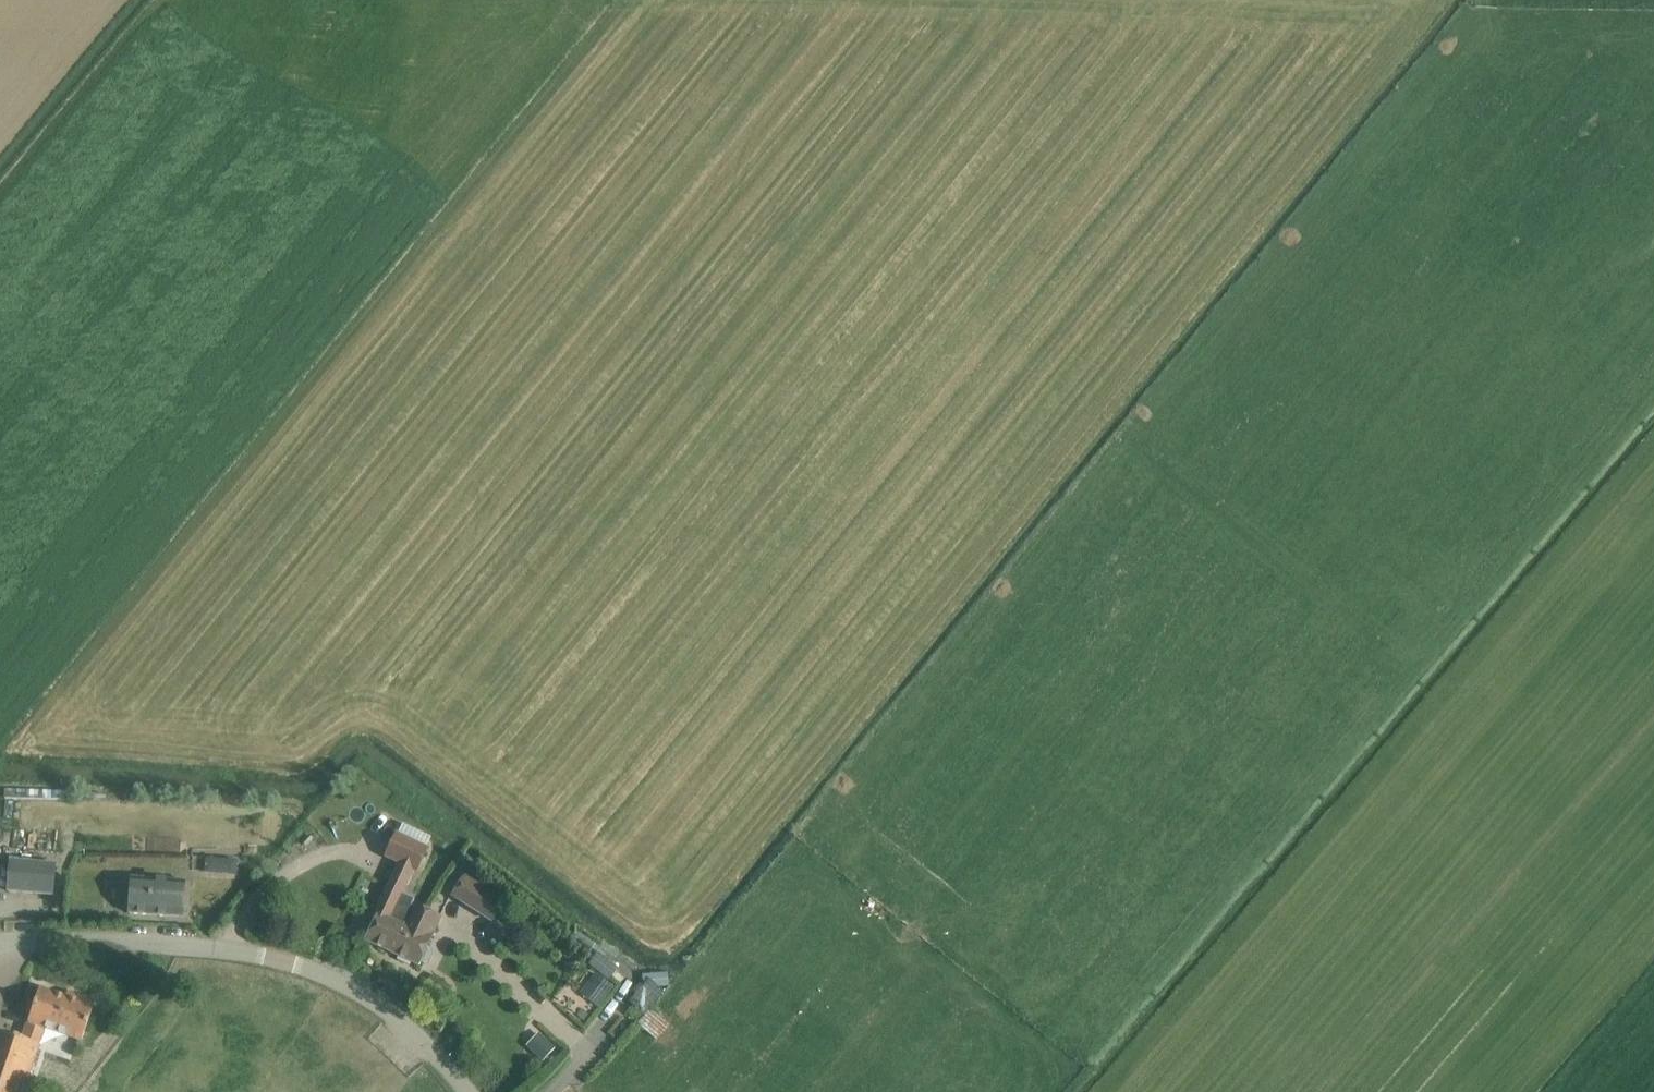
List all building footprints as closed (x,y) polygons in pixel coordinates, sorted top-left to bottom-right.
[(396,831),(385,857),(397,863),(414,871),(418,872),(429,847),(427,846),(399,833),(396,831)] [(196,872),(239,873),(239,859),(196,857),(196,872)] [(57,863),(10,859),(7,893),(54,897),(57,863)] [(492,923),(507,902),(467,874),(452,894),(492,923)] [(210,875),(208,895),(228,898),(231,878),(210,875)] [(130,905),(129,913),(182,917),(185,881),(132,878),(131,885),(127,888),(126,902),(130,905)] [(382,913),(381,915),(379,914),(376,921),(367,940),(396,954),(405,937),(412,935),(425,909),(413,903),(415,899),(388,887),(377,911),(382,913)] [(514,907),(504,921),(524,934),(534,920),(514,907)] [(405,937),(396,954),(418,965),(420,962),(424,964),(429,962),(433,953),(431,948),(427,946),(427,945),(434,931),(440,917),(425,909),(412,935),(405,937)] [(596,952),(590,960),(611,976),(617,968),(596,952)] [(596,972),(581,992),(599,1005),(614,985),(596,972)] [(86,1028),(93,1008),(40,989),(22,1040),(0,1033),(0,1091),(29,1091),(49,1029),(82,1040),(86,1028)] [(656,1000),(647,991),(640,998),(650,1007),(656,1000)] [(660,1040),(670,1022),(648,1010),(638,1028),(660,1040)] [(542,1036),(531,1048),(543,1060),(554,1048),(542,1036)]
